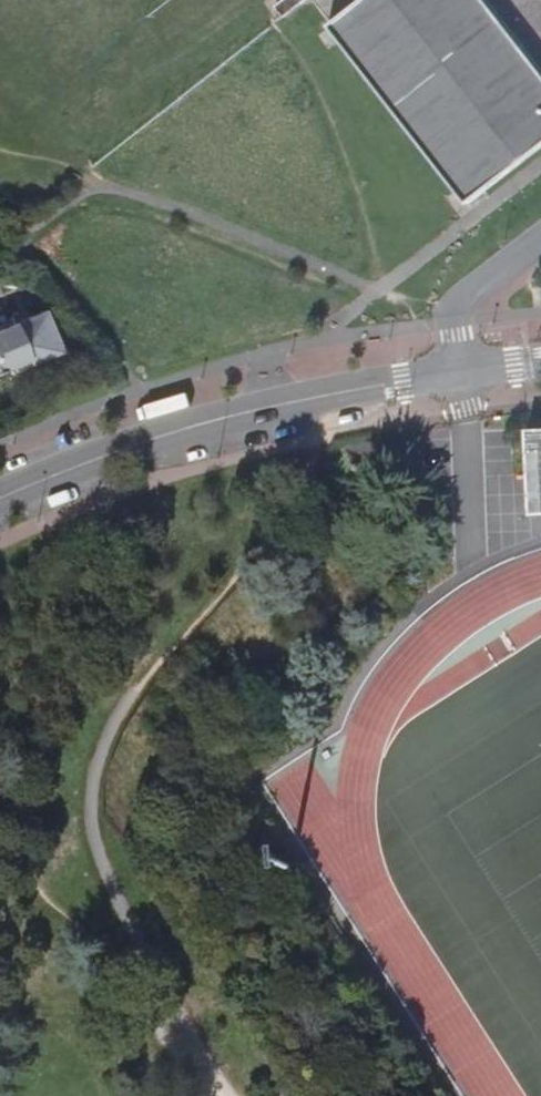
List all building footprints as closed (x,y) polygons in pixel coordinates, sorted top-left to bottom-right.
[(275,6),(282,14),(284,16),(304,0),(283,0),(275,6)] [(333,22),(332,24),(470,203),(540,147),(540,0),(317,0),(333,22)] [(30,366),(61,354),(43,311),(33,315),(31,309),(10,317),(12,324),(28,361),(30,366)] [(0,329),(0,373),(28,361),(12,324),(0,329)] [(527,429),(528,452),(540,452),(540,429),(527,429)] [(528,452),(531,515),(540,515),(540,452),(528,452)]
